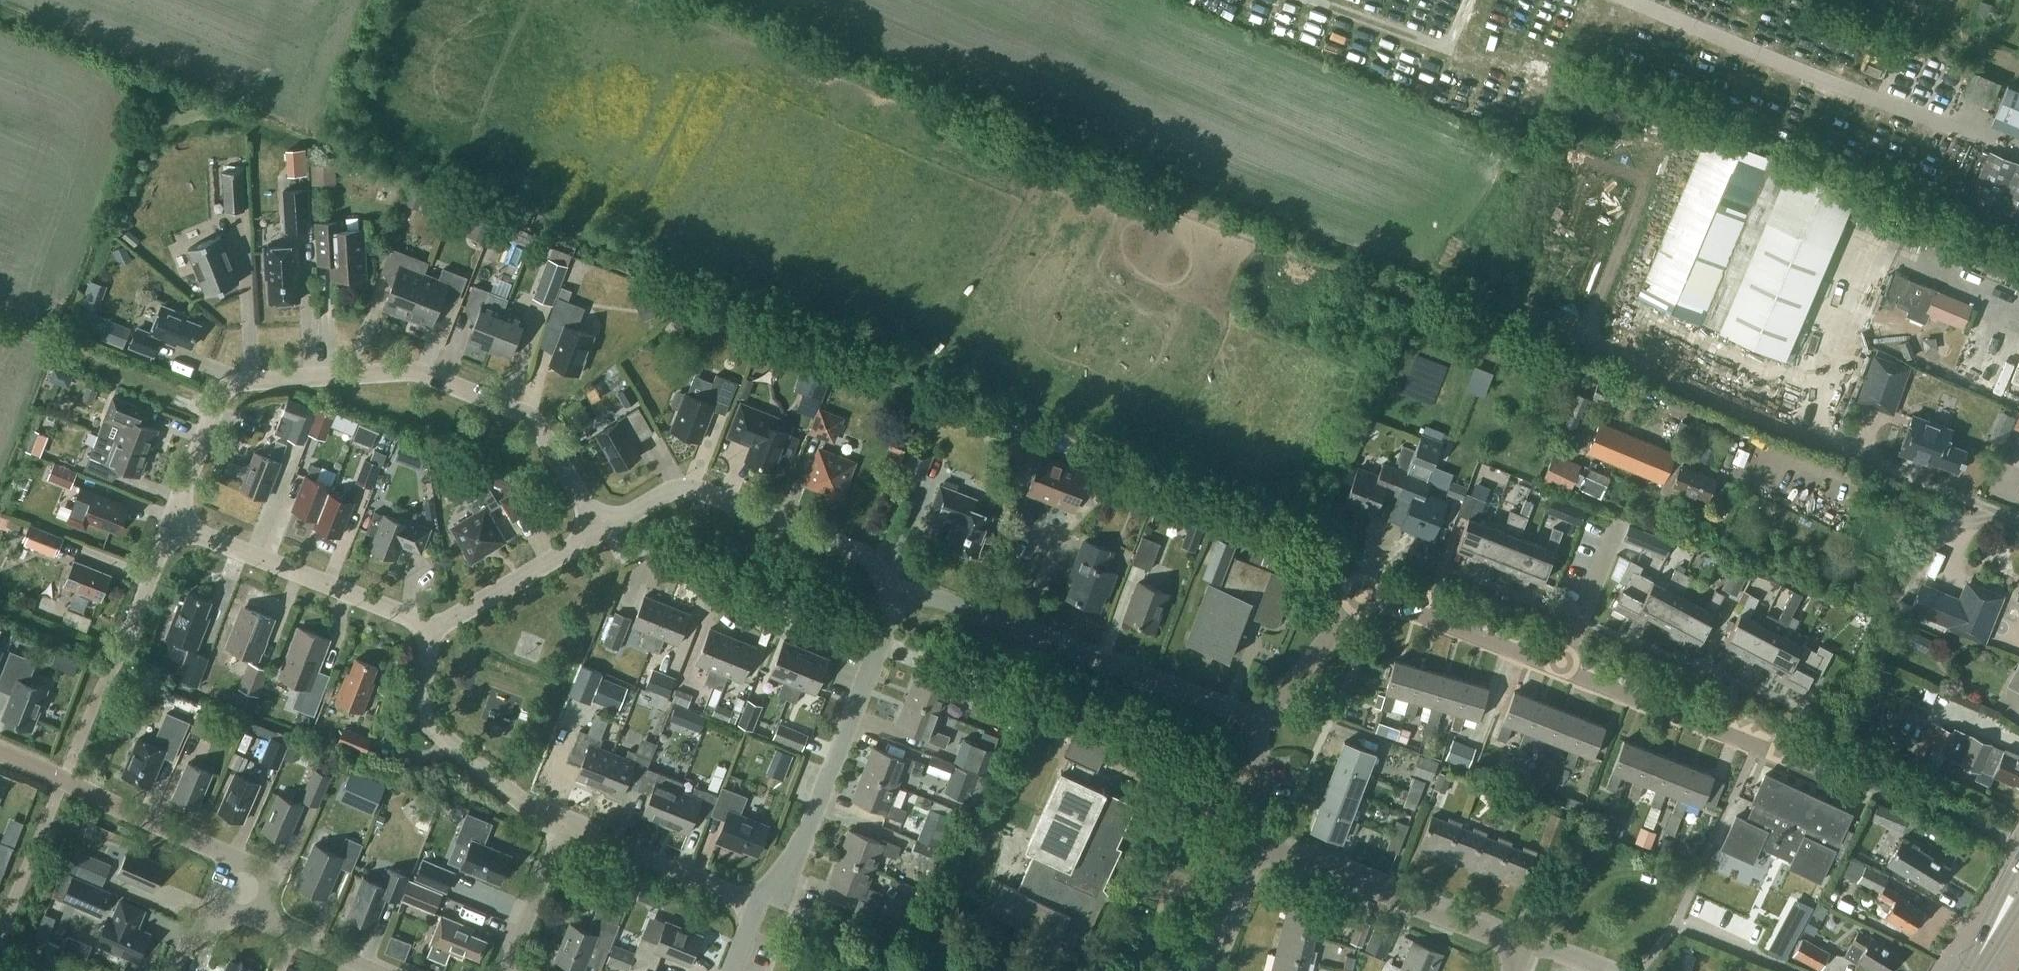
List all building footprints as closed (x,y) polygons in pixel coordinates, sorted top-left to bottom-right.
[(1978,69),(1969,96),(1998,105),(2007,79),(1978,69)] [(2007,84),(1991,124),(2018,135),(2018,88),(2007,84)] [(1992,149),(1962,218),(2018,242),(2018,161),(1992,149)] [(311,164),(312,184),(337,182),(336,162),(311,164)] [(1780,356),(1850,192),(1794,168),(1724,333),(1780,356)] [(222,170),(225,210),(244,209),(242,169),(222,170)] [(308,187),(283,189),(286,231),(311,229),(308,187)] [(480,219),(474,234),(486,239),(492,224),(480,219)] [(1935,219),(1923,249),(2016,287),(2018,288),(2018,253),(1935,219)] [(342,230),(342,220),(316,221),(318,262),(332,261),(333,278),(366,276),(363,228),(342,230)] [(239,281),(220,234),(188,247),(207,294),(239,281)] [(130,251),(125,242),(113,248),(117,257),(130,251)] [(300,271),(298,245),(265,247),(267,277),(269,277),(270,301),(300,299),(298,271),(300,271)] [(384,307),(408,316),(424,273),(429,262),(391,247),(382,271),(396,276),(384,307)] [(568,265),(548,257),(533,297),(553,305),(568,265)] [(439,279),(424,273),(408,316),(432,325),(444,295),(457,300),(466,276),(444,268),(439,279)] [(102,307),(112,284),(95,278),(86,300),(102,307)] [(1925,283),(1921,291),(1916,304),(1911,302),(1905,315),(1925,323),(1927,317),(1935,321),(1937,317),(1961,328),(1972,304),(1925,283)] [(490,348),(504,311),(509,298),(473,285),(465,308),(479,313),(469,340),(490,348)] [(563,285),(558,297),(568,301),(572,289),(563,285)] [(657,315),(674,308),(667,291),(650,298),(657,315)] [(579,374),(594,334),(576,328),(584,307),(558,297),(547,325),(563,331),(550,363),(579,374)] [(699,320),(708,317),(701,301),(693,305),(699,320)] [(151,332),(138,326),(131,345),(153,354),(160,337),(175,343),(176,340),(191,346),(200,323),(186,317),(187,314),(163,304),(151,332)] [(510,356),(524,319),(504,311),(490,348),(510,356)] [(102,336),(124,344),(132,324),(109,316),(102,336)] [(1874,355),(1868,373),(1886,380),(1893,361),(1874,355)] [(802,363),(798,374),(799,375),(793,388),(822,399),(832,375),(802,363)] [(2001,394),(2007,378),(1984,369),(1978,385),(2001,394)] [(738,382),(717,374),(706,400),(687,392),(686,394),(680,392),(676,393),(672,401),(674,406),(681,408),(672,429),(700,440),(713,408),(726,414),(738,382)] [(1593,393),(1615,402),(1620,391),(1598,382),(1593,393)] [(98,388),(87,383),(82,398),(93,402),(98,388)] [(625,406),(639,398),(630,383),(616,391),(625,406)] [(911,385),(906,398),(920,403),(925,390),(911,385)] [(1583,414),(1591,395),(1578,390),(1570,409),(1583,414)] [(112,396),(99,432),(116,438),(150,451),(158,429),(134,420),(139,406),(112,396)] [(317,409),(288,398),(274,432),(303,444),(317,409)] [(794,442),(793,439),(791,436),(788,435),(789,432),(778,428),(779,425),(777,417),(741,403),(729,435),(753,445),(747,459),(773,469),(780,453),(781,453),(783,447),(786,448),(790,447),(792,446),(794,442)] [(808,432),(834,442),(845,416),(818,405),(808,432)] [(617,469),(641,455),(634,442),(653,431),(639,407),(618,419),(619,421),(597,434),(617,469)] [(318,410),(310,432),(325,438),(334,415),(318,410)] [(1913,414),(1900,452),(1938,466),(1939,463),(1959,470),(1958,471),(1959,471),(1967,449),(1966,449),(1946,442),(1952,428),(1913,414)] [(1665,484),(1663,487),(1673,491),(1673,494),(1681,498),(1683,495),(1685,496),(1687,491),(1708,499),(1717,478),(1674,461),(1677,455),(1607,427),(1595,456),(1665,484)] [(112,478),(117,466),(140,475),(150,451),(116,438),(99,432),(85,469),(112,478)] [(1008,472),(1022,469),(1030,467),(1023,437),(1001,443),(1008,472)] [(1407,471),(1398,494),(1413,500),(1403,526),(1431,537),(1445,500),(1426,492),(1430,480),(1427,479),(1440,446),(1420,438),(1416,448),(1407,471)] [(270,457),(256,451),(251,464),(249,463),(244,465),(241,473),(243,478),(245,478),(241,488),(266,498),(287,444),(277,440),(270,457)] [(31,442),(28,450),(38,454),(41,447),(31,442)] [(409,461),(414,447),(402,442),(396,456),(409,461)] [(1360,466),(1345,504),(1373,515),(1383,488),(1398,494),(1407,471),(1416,448),(1403,443),(1396,461),(1399,462),(1397,467),(1384,462),(1379,474),(1360,466)] [(375,449),(370,460),(380,465),(385,453),(375,449)] [(807,483),(840,496),(854,462),(820,449),(807,483)] [(2007,449),(2005,456),(2016,461),(2018,454),(2007,449)] [(1568,492),(1581,463),(1554,451),(1541,480),(1568,492)] [(1051,501),(1065,464),(1042,455),(1028,492),(1051,501)] [(365,458),(356,481),(372,487),(380,465),(370,460),(365,458)] [(77,471),(55,462),(49,477),(71,486),(77,471)] [(307,475),(294,508),(318,518),(315,525),(328,492),(329,492),(332,485),(316,478),(321,467),(312,463),(308,475),(307,475)] [(1088,473),(1065,464),(1051,501),(1074,510),(1088,473)] [(1601,498),(1605,490),(1610,478),(1590,469),(1581,489),(1601,498)] [(1118,482),(1108,472),(1089,491),(1099,501),(1118,482)] [(1461,499),(1466,486),(1451,480),(1446,493),(1461,499)] [(500,504),(487,482),(464,495),(475,513),(453,526),(465,548),(464,549),(471,562),(484,554),(483,552),(505,540),(488,511),(500,504)] [(940,484),(932,506),(957,516),(947,542),(978,554),(984,539),(988,540),(993,539),(994,534),(992,530),(987,529),(992,517),(987,515),(991,506),(975,500),(976,498),(940,484)] [(344,498),(329,492),(328,492),(315,525),(340,535),(353,501),(352,501),(357,489),(348,486),(344,498)] [(522,486),(501,499),(514,519),(534,507),(522,486)] [(85,526),(85,525),(84,524),(87,518),(118,531),(128,506),(81,487),(68,519),(85,526)] [(1467,559),(1476,563),(1490,525),(1478,520),(1486,500),(1466,492),(1457,513),(1468,517),(1457,547),(1469,552),(1467,559)] [(1547,512),(1566,519),(1573,502),(1553,495),(1547,512)] [(1525,498),(1520,513),(1500,564),(1512,568),(1509,576),(1518,579),(1533,542),(1520,537),(1534,501),(1525,498)] [(1488,559),(1500,564),(1520,513),(1511,509),(1503,530),(1490,525),(1476,563),(1485,566),(1488,559)] [(377,534),(371,547),(396,557),(402,543),(408,546),(408,547),(421,552),(431,528),(409,519),(408,523),(375,510),(367,530),(377,534)] [(24,531),(27,518),(6,513),(3,525),(24,531)] [(1195,551),(1204,527),(1189,521),(1180,546),(1195,551)] [(30,523),(23,540),(57,553),(63,536),(30,523)] [(1629,524),(1623,540),(1651,550),(1657,535),(1629,524)] [(1546,547),(1533,542),(1518,579),(1527,583),(1530,575),(1543,580),(1554,551),(1555,551),(1563,530),(1554,526),(1546,547)] [(1133,562),(1151,568),(1160,542),(1143,536),(1133,562)] [(1075,580),(1069,596),(1099,608),(1105,592),(1108,593),(1115,573),(1105,568),(1112,550),(1085,540),(1070,578),(1075,580)] [(1210,584),(1188,641),(1230,657),(1247,612),(1278,623),(1295,578),(1237,556),(1224,589),(1210,584)] [(1613,606),(1634,617),(1654,580),(1639,572),(1643,565),(1630,558),(1619,580),(1625,583),(1613,606)] [(65,585),(101,599),(111,574),(75,560),(65,585)] [(1748,572),(1732,564),(1721,586),(1737,594),(1748,572)] [(1647,614),(1658,620),(1684,572),(1676,568),(1665,587),(1654,581),(1654,580),(1634,617),(1643,621),(1647,614)] [(1658,620),(1670,626),(1666,633),(1675,638),(1694,602),(1682,596),(1692,576),(1684,572),(1658,620)] [(1126,618),(1155,629),(1169,592),(1139,581),(1126,618)] [(1923,589),(1917,605),(1914,611),(1953,626),(1952,628),(1980,640),(1999,593),(1971,582),(1962,604),(1923,589)] [(1706,608),(1694,602),(1675,638),(1683,642),(1687,635),(1699,642),(1714,614),(1725,594),(1716,589),(1706,608)] [(1759,597),(1750,593),(1744,589),(1738,601),(1744,604),(1739,613),(1740,613),(1725,641),(1738,647),(1734,655),(1742,659),(1761,623),(1749,617),(1759,597)] [(202,625),(211,600),(189,592),(183,607),(179,605),(167,637),(197,649),(205,626),(202,625)] [(1803,593),(1798,603),(1808,609),(1814,598),(1803,593)] [(650,649),(667,603),(645,594),(633,625),(647,631),(641,645),(650,649)] [(1798,600),(1787,594),(1781,605),(1792,611),(1798,600)] [(691,612),(667,603),(650,649),(659,652),(665,638),(678,644),(691,612)] [(1797,604),(1791,614),(1799,618),(1805,608),(1797,604)] [(72,606),(67,619),(91,629),(97,616),(72,606)] [(227,646),(258,658),(268,635),(265,634),(272,616),(245,606),(238,623),(236,622),(227,646)] [(603,643),(619,649),(631,616),(615,610),(603,643)] [(1773,629),(1761,623),(1742,659),(1751,663),(1755,656),(1766,662),(1791,614),(1783,610),(1773,629)] [(1799,618),(1791,614),(1766,662),(1778,669),(1774,676),(1783,680),(1802,643),(1801,643),(1801,644),(1789,638),(1799,618)] [(299,627),(280,675),(310,687),(329,639),(299,627)] [(711,627),(697,662),(710,668),(705,682),(714,686),(733,636),(711,627)] [(1909,628),(1904,640),(1920,648),(1926,636),(1909,628)] [(756,645),(733,636),(714,686),(723,689),(728,675),(742,681),(756,645)] [(778,694),(787,698),(807,648),(785,639),(770,675),(784,680),(778,694)] [(1816,650),(1802,643),(1783,680),(1804,691),(1815,669),(1822,672),(1833,650),(1820,644),(1816,650)] [(796,702),(802,688),(815,693),(830,657),(807,648),(787,698),(796,702)] [(13,693),(4,717),(32,728),(47,689),(28,682),(36,661),(11,651),(0,680),(0,687),(13,693)] [(57,664),(80,673),(85,659),(61,651),(57,664)] [(181,664),(177,675),(181,677),(178,684),(193,689),(195,683),(198,683),(208,658),(193,652),(187,667),(181,664)] [(350,673),(347,672),(336,700),(362,711),(374,682),(371,681),(377,666),(356,658),(350,673)] [(1395,660),(1386,690),(1387,690),(1385,695),(1378,693),(1375,706),(1391,711),(1396,693),(1410,697),(1418,666),(1395,660)] [(250,661),(240,687),(258,695),(269,668),(250,661)] [(2008,684),(2018,690),(2018,663),(2008,684)] [(1871,720),(1891,673),(1870,664),(1850,711),(1871,720)] [(1410,697),(1405,715),(1414,717),(1420,700),(1433,704),(1441,673),(1418,666),(1410,697)] [(645,687),(669,697),(676,677),(652,667),(645,687)] [(916,672),(906,698),(941,711),(948,694),(964,700),(968,689),(949,681),(948,684),(916,672)] [(1465,680),(1441,673),(1433,704),(1428,721),(1437,724),(1443,707),(1456,711),(1465,680)] [(628,687),(601,675),(591,699),(619,710),(628,687)] [(1460,731),(1466,713),(1479,717),(1488,687),(1465,680),(1456,711),(1451,728),(1460,731)] [(677,688),(673,700),(689,706),(693,694),(677,688)] [(1513,724),(1526,729),(1536,699),(1514,690),(1503,720),(1497,737),(1506,741),(1513,724)] [(320,700),(307,695),(298,718),(311,723),(320,700)] [(950,735),(934,729),(941,711),(906,698),(896,724),(928,736),(927,739),(946,747),(950,735)] [(752,729),(762,705),(749,699),(739,724),(752,729)] [(1559,708),(1536,699),(1526,729),(1519,746),(1527,749),(1529,750),(1535,733),(1548,738),(1559,708)] [(728,721),(732,709),(717,703),(713,715),(728,721)] [(679,708),(676,720),(705,727),(708,715),(679,708)] [(1582,716),(1559,708),(1548,738),(1542,755),(1551,758),(1558,741),(1571,746),(1582,716)] [(216,719),(199,711),(191,730),(208,738),(216,719)] [(139,737),(123,774),(150,786),(164,754),(173,758),(189,721),(167,712),(154,743),(139,737)] [(1605,725),(1582,716),(1571,746),(1564,763),(1573,767),(1580,750),(1593,755),(1605,725)] [(2005,747),(2002,752),(1990,746),(1992,743),(1957,728),(1955,731),(1943,726),(1930,720),(1914,758),(1939,768),(1945,755),(1979,771),(1983,762),(1996,767),(1993,774),(2015,784),(2016,782),(2018,784),(2018,753),(2005,747)] [(1376,730),(1388,734),(1391,725),(1380,721),(1376,730)] [(803,749),(809,733),(780,722),(774,738),(803,749)] [(1101,726),(1097,735),(1106,739),(1110,730),(1101,726)] [(1402,726),(1398,739),(1406,742),(1411,729),(1402,726)] [(370,738),(344,727),(339,741),(365,751),(370,738)] [(576,777),(599,787),(613,752),(600,747),(603,738),(580,729),(567,760),(581,765),(576,777)] [(1061,770),(1025,848),(1034,852),(1018,889),(1003,882),(990,912),(1058,943),(1060,937),(1082,947),(1102,906),(1104,901),(1107,898),(1110,896),(1113,895),(1113,893),(1110,895),(1107,897),(1102,891),(1111,870),(1107,868),(1137,805),(1089,783),(1095,769),(1098,770),(1109,745),(1075,730),(1064,755),(1068,757),(1062,770),(1061,770)] [(260,760),(278,767),(289,743),(271,735),(260,760)] [(1453,738),(1446,758),(1469,767),(1476,747),(1475,747),(1463,742),(1453,738)] [(1622,773),(1635,778),(1646,748),(1624,739),(1612,769),(1613,770),(1606,786),(1616,790),(1622,773)] [(1368,773),(1368,771),(1376,752),(1345,740),(1337,762),(1368,773)] [(994,750),(974,742),(966,764),(985,772),(994,750)] [(290,744),(285,757),(293,760),(300,757),(303,749),(303,748),(290,743),(290,744)] [(920,774),(924,763),(906,756),(904,758),(872,746),(862,772),(897,786),(904,768),(920,774)] [(1515,758),(1522,761),(1527,749),(1519,746),(1515,758)] [(777,747),(771,761),(788,769),(794,754),(777,747)] [(1646,748),(1635,778),(1628,795),(1638,799),(1644,782),(1657,787),(1668,757),(1646,748)] [(613,752),(599,787),(622,796),(626,784),(638,789),(642,780),(648,767),(651,758),(629,749),(625,757),(613,752)] [(1420,755),(1414,770),(1433,777),(1438,761),(1420,755)] [(1691,765),(1668,757),(1657,787),(1650,803),(1660,807),(1666,790),(1679,795),(1691,765)] [(188,762),(173,796),(198,807),(212,772),(188,762)] [(1359,796),(1368,773),(1337,762),(1328,784),(1359,796)] [(979,773),(954,764),(944,791),(969,800),(979,773)] [(1713,774),(1691,765),(1679,795),(1672,812),(1682,816),(1688,799),(1701,804),(1702,802),(1712,778),(1713,774)] [(332,774),(314,766),(300,798),(318,805),(332,774)] [(1497,766),(1494,773),(1505,778),(1508,770),(1497,766)] [(670,776),(648,767),(642,780),(638,789),(651,794),(643,815),(666,824),(679,789),(667,784),(670,776)] [(352,769),(344,788),(364,797),(359,808),(373,814),(386,784),(352,769)] [(260,783),(234,772),(218,809),(244,820),(260,783)] [(891,803),(897,786),(862,772),(852,798),(884,811),(883,813),(902,821),(907,809),(891,803)] [(1445,791),(1451,776),(1441,772),(1435,787),(1445,791)] [(714,773),(708,787),(718,790),(723,777),(714,773)] [(1765,773),(1753,800),(1756,802),(1747,820),(1736,815),(1722,847),(1753,861),(1760,845),(1792,860),(1790,866),(1821,880),(1835,849),(1839,840),(1852,813),(1765,773)] [(1415,776),(1409,790),(1420,794),(1425,780),(1415,776)] [(1712,778),(1702,802),(1714,807),(1724,782),(1712,778)] [(1560,782),(1553,801),(1582,812),(1589,793),(1560,782)] [(1355,807),(1359,796),(1328,784),(1319,807),(1351,818),(1355,807)] [(741,814),(748,795),(723,785),(712,814),(726,820),(717,840),(733,846),(734,844),(757,853),(768,825),(741,814)] [(692,794),(679,789),(666,824),(688,833),(697,812),(709,817),(718,795),(695,786),(692,794)] [(1414,808),(1420,794),(1409,790),(1404,804),(1414,808)] [(1503,799),(1513,802),(1516,795),(1505,792),(1503,799)] [(288,839),(303,804),(279,794),(263,829),(288,839)] [(1878,802),(1872,818),(1873,819),(1886,824),(1887,824),(1893,808),(1878,802)] [(939,847),(952,816),(929,807),(917,838),(939,847)] [(1319,807),(1311,828),(1342,840),(1346,829),(1355,832),(1359,821),(1357,820),(1351,818),(1319,807)] [(1355,807),(1351,818),(1357,820),(1361,809),(1355,807)] [(1541,842),(1556,848),(1568,818),(1552,812),(1541,842)] [(1672,812),(1665,831),(1675,834),(1682,816),(1672,812)] [(499,882),(511,855),(484,843),(492,823),(468,813),(456,841),(470,846),(461,867),(499,882)] [(1620,817),(1611,813),(1603,831),(1613,835),(1620,817)] [(1420,847),(1448,857),(1461,826),(1463,821),(1449,816),(1448,821),(1433,815),(1420,847)] [(1398,819),(1392,834),(1404,838),(1409,824),(1398,819)] [(1474,867),(1486,835),(1488,831),(1474,826),(1473,830),(1461,826),(1448,857),(1474,867)] [(6,829),(1,841),(14,846),(19,834),(6,829)] [(849,829),(839,855),(874,869),(880,851),(896,857),(901,846),(882,839),(881,841),(849,829)] [(1640,831),(1636,842),(1651,848),(1655,837),(1640,831)] [(1398,852),(1404,838),(1392,834),(1387,848),(1398,852)] [(1474,867),(1499,877),(1511,845),(1513,840),(1499,835),(1498,840),(1486,835),(1474,867)] [(297,884),(327,897),(340,865),(351,870),(363,844),(346,836),(339,854),(315,844),(297,884)] [(1917,847),(1902,839),(1895,851),(1909,860),(1909,859),(1915,862),(1908,874),(1936,889),(1949,867),(1921,851),(1921,852),(1916,849),(1917,847)] [(940,851),(915,841),(909,854),(924,861),(918,874),(930,879),(940,851)] [(1521,886),(1533,855),(1536,855),(1538,850),(1524,845),(1523,849),(1511,845),(1499,877),(1521,886)] [(154,889),(165,865),(129,849),(118,873),(154,889)] [(102,883),(110,861),(84,852),(76,874),(102,883)] [(867,886),(874,869),(839,855),(829,881),(861,894),(860,896),(878,904),(883,892),(867,886)] [(416,878),(446,890),(454,871),(424,859),(416,878)] [(1924,911),(1907,901),(1908,899),(1885,886),(1889,876),(1866,866),(1858,881),(1880,891),(1878,895),(1885,899),(1884,901),(1879,902),(1876,907),(1878,912),(1911,932),(1924,911)] [(410,876),(390,868),(383,884),(364,877),(348,915),(374,925),(387,895),(400,900),(410,876)] [(62,899),(100,915),(111,890),(72,874),(62,899)] [(442,893),(410,880),(402,898),(434,911),(442,893)] [(1810,904),(1818,890),(1808,884),(1800,899),(1810,904)] [(666,894),(644,885),(639,896),(661,905),(666,894)] [(1827,895),(1824,901),(1832,905),(1835,899),(1827,895)] [(136,928),(144,909),(121,899),(113,918),(109,916),(98,942),(139,959),(150,933),(136,928)] [(1798,900),(1791,915),(1805,921),(1813,907),(1797,899),(1797,900),(1798,900)] [(1290,900),(1283,927),(1316,935),(1321,936),(1324,925),(1319,923),(1323,908),(1290,900)] [(892,901),(885,919),(911,929),(918,911),(892,901)] [(595,914),(589,930),(570,922),(556,959),(584,970),(594,944),(609,949),(619,923),(618,923),(622,914),(600,905),(597,914),(595,914)] [(1784,926),(1798,933),(1805,921),(1791,915),(1790,914),(1784,926)] [(471,933),(473,928),(442,915),(430,943),(462,956),(464,951),(479,957),(487,939),(471,933)] [(658,961),(662,951),(691,963),(702,935),(657,917),(648,938),(642,935),(635,952),(658,961)] [(1363,945),(1371,923),(1359,918),(1351,941),(1363,945)] [(1798,933),(1784,926),(1783,926),(1778,938),(1792,945),(1798,933)] [(1317,951),(1312,949),(1316,935),(1283,927),(1276,952),(1309,961),(1314,962),(1317,951)] [(1899,953),(1871,937),(1871,938),(1859,931),(1844,955),(1857,962),(1859,959),(1880,970),(1888,970),(1899,953)] [(1373,933),(1366,948),(1384,956),(1391,941),(1373,933)] [(396,934),(389,950),(410,958),(416,942),(396,934)] [(92,951),(93,939),(71,937),(70,949),(92,951)] [(1819,968),(1828,952),(1802,937),(1793,953),(1819,968)] [(1771,950),(1770,950),(1785,957),(1792,945),(1778,938),(1777,938),(1771,950)] [(1402,967),(1411,970),(1435,970),(1443,953),(1413,940),(1402,967)] [(606,962),(628,970),(635,951),(613,943),(606,962)] [(1696,955),(1679,948),(1670,970),(1689,970),(1696,955)] [(654,970),(658,961),(635,952),(629,969),(635,970),(654,970)] [(1309,961),(1276,952),(1272,970),(1307,970),(1309,961)] [(1347,955),(1344,967),(1352,969),(1355,957),(1347,955)] [(230,959),(225,970),(253,970),(254,969),(243,965),(244,963),(242,962),(241,964),(230,959)]
